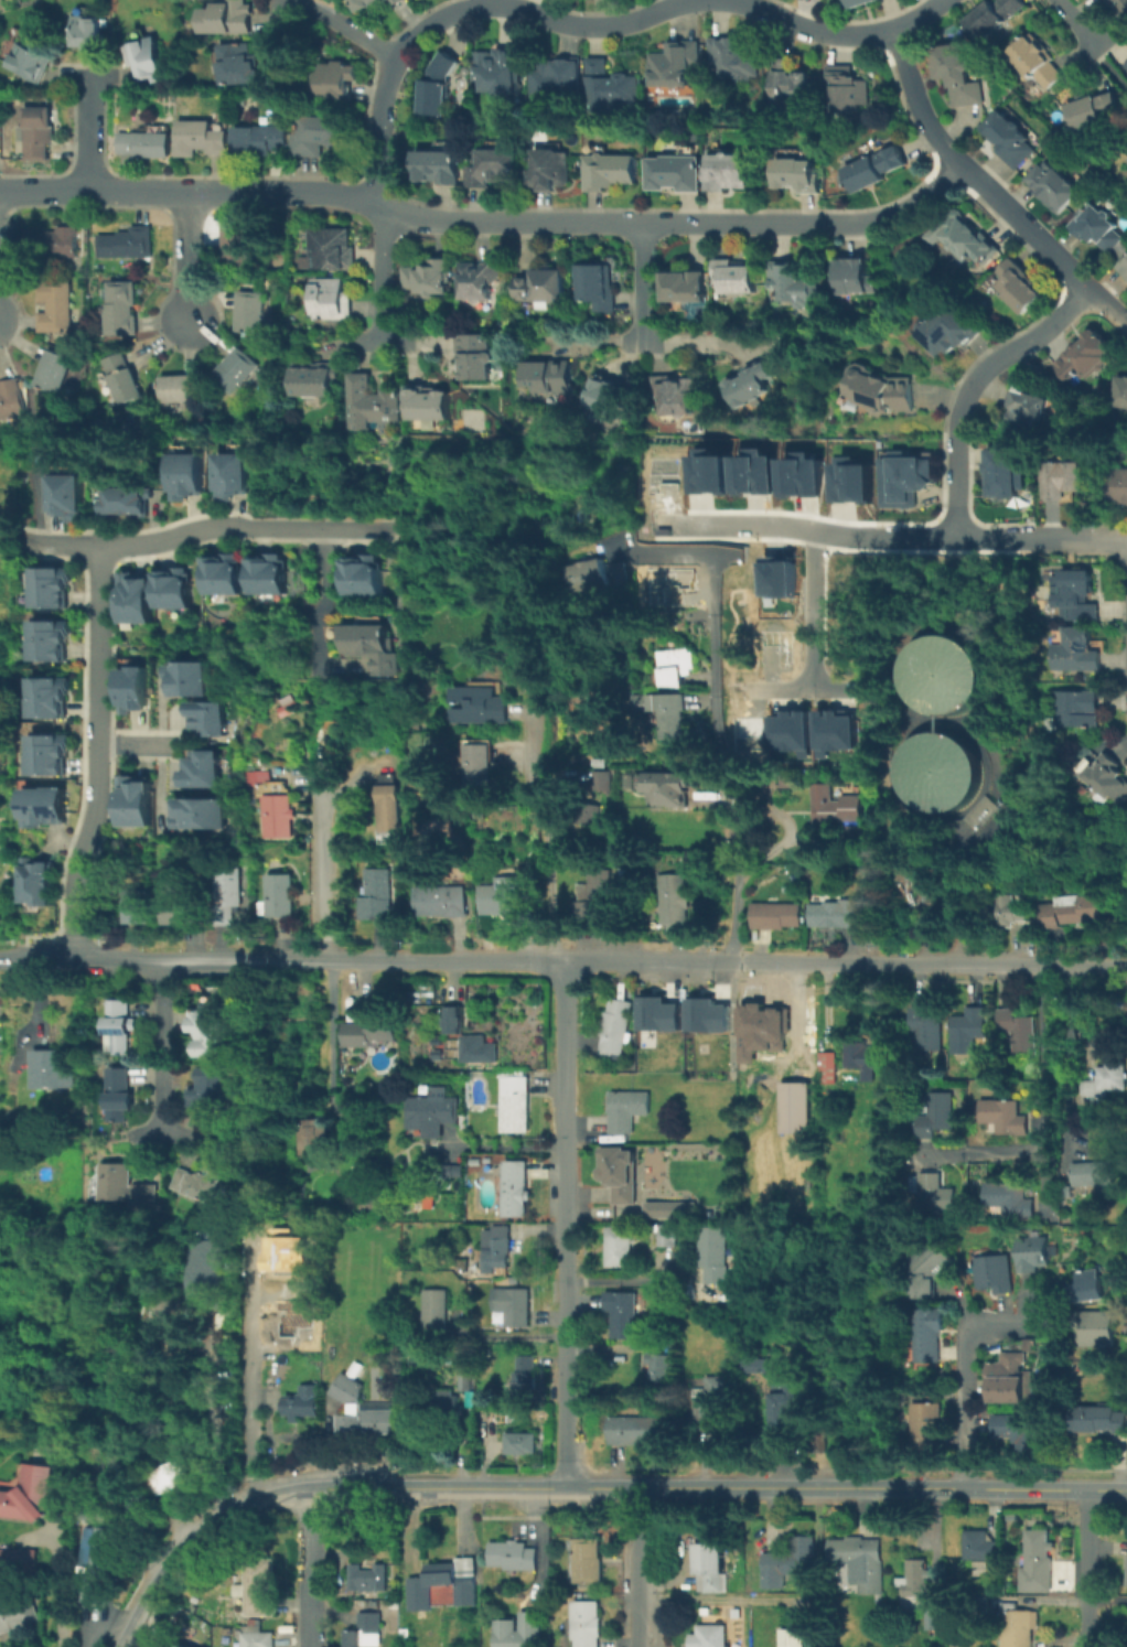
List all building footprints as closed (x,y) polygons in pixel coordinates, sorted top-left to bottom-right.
[(229,4),(229,0),(247,0),(247,4),(253,6),(253,15),(251,15),(251,34),(202,34),(203,10),(215,10),(215,4),(229,4)] [(362,15),(353,0),(407,0),(386,11),(383,4),(362,15)] [(856,10),(852,0),(883,0),(883,1),(856,10)] [(967,21),(997,0),(1023,0),(1030,10),(983,43),(967,21)] [(1126,23),(1107,0),(1126,0),(1126,22),(1126,23)] [(75,42),(75,14),(89,14),(89,19),(98,19),(98,49),(75,49),(75,42)] [(126,32),(142,28),(147,41),(158,37),(169,78),(141,86),(126,32)] [(1026,79),(1008,54),(1035,34),(1066,77),(1044,94),(1031,75),(1026,79)] [(741,40),(741,51),(760,52),(760,84),(741,84),(741,76),(711,76),(711,39),(741,40)] [(47,64),(37,83),(8,66),(22,41),(43,53),(39,60),(47,64)] [(217,43),(244,42),(244,45),(257,44),(259,85),(219,87),(217,43)] [(690,88),(654,88),(654,55),(670,55),(670,42),(700,42),(700,66),(690,66),(690,88)] [(969,78),(970,86),(979,85),(983,105),(954,109),(949,82),(941,83),(935,49),(965,44),(969,78)] [(494,96),(494,94),(483,94),(483,77),(480,77),(480,54),(497,54),(497,51),(524,51),(524,71),(520,71),(520,95),(508,95),(508,96),(494,96)] [(446,52),(462,64),(447,83),(430,71),(446,52)] [(564,100),(535,100),(535,72),(540,72),(540,65),(545,65),(545,63),(559,63),(559,58),(581,58),(581,93),(564,93),(564,100)] [(610,58),(609,76),(612,76),(612,79),(616,79),(616,75),(631,75),(631,79),(640,79),(640,107),(616,107),(616,112),(589,112),(589,76),(589,58),(610,58)] [(802,60),(802,71),(813,71),(813,100),(798,100),(798,98),(790,98),(790,100),(775,100),(775,60),(802,60)] [(855,65),(855,79),(871,79),(871,106),(860,106),(860,115),(835,115),(835,88),(827,88),(827,65),(855,65)] [(353,100),(320,100),(320,66),(361,67),(361,83),(353,83),(353,100)] [(422,82),(446,84),(443,118),(419,117),(422,82)] [(1066,106),(1096,97),(1097,99),(1115,94),(1121,112),(1106,118),(1107,121),(1075,131),(1066,106)] [(52,105),(52,126),(55,126),(55,143),(49,143),(50,159),(25,159),(25,151),(19,151),(18,125),(25,125),(25,106),(52,105)] [(985,127),(1005,110),(1017,126),(1021,121),(1034,138),(1031,141),(1040,152),(1015,171),(998,150),(1001,148),(985,127)] [(350,146),(350,149),(332,149),(332,146),(324,146),(324,158),(294,158),(294,136),(305,136),(305,118),(350,118),(350,146)] [(179,123),(219,123),(219,129),(228,129),(227,153),(198,153),(198,160),(178,160),(179,123)] [(270,150),(270,159),(254,159),(254,155),(235,155),(235,128),(287,128),(287,150),(270,150)] [(171,130),(171,159),(137,159),(137,153),(120,153),(120,134),(137,134),(137,130),(171,130)] [(900,146),(911,169),(856,194),(845,171),(900,146)] [(503,181),(503,184),(491,184),(491,181),(486,181),(486,191),(466,191),(466,165),(480,165),(480,150),(518,151),(518,181),(503,181)] [(555,193),(525,193),(525,172),(537,172),(537,151),(571,151),(571,187),(555,187),(555,193)] [(461,175),(461,187),(440,187),(440,175),(433,175),(433,184),(418,184),(418,152),(461,152),(461,175)] [(602,193),(587,193),(587,155),(636,155),(636,186),(607,186),(607,193),(602,193)] [(726,193),(707,193),(707,169),(711,169),(711,155),(750,155),(750,190),(726,190),(726,193)] [(775,160),(801,160),(801,155),(819,155),(818,194),(775,193),(775,160)] [(648,192),(648,157),(700,158),(701,191),(676,191),(676,187),(668,187),(667,191),(648,192)] [(1024,179),(1043,162),(1053,173),(1061,166),(1073,181),(1070,183),(1082,196),(1059,216),(1024,179)] [(1070,226),(1078,216),(1082,219),(1093,207),(1104,217),(1107,213),(1117,220),(1114,223),(1123,230),(1119,234),(1125,238),(1112,255),(1101,245),(1097,249),(1093,245),(1091,248),(1067,228),(1070,226)] [(959,209),(1003,252),(988,268),(976,257),(969,263),(944,239),(938,244),(930,236),(959,209)] [(78,225),(77,256),(21,257),(20,233),(26,233),(26,230),(58,230),(58,225),(78,225)] [(133,234),(133,228),(152,229),(152,260),(100,259),(100,234),(133,234)] [(226,267),(226,228),(254,228),(254,267),(226,267)] [(355,228),(355,272),(307,271),(307,246),(313,246),(313,240),(307,240),(307,228),(313,228),(355,228)] [(461,265),(484,265),(494,255),(509,269),(493,286),(493,302),(461,302),(461,265)] [(838,258),(870,259),(870,277),(872,277),(872,286),(876,286),(876,295),(837,295),(838,258)] [(1005,278),(999,272),(1013,258),(1049,292),(1026,317),(995,288),(1005,278)] [(1116,268),(1126,258),(1126,280),(1116,268)] [(404,292),(404,266),(430,266),(430,260),(453,260),(453,292),(452,292),(452,295),(418,295),(418,292),(404,292)] [(736,260),(736,268),(758,268),(758,295),(722,295),(722,281),(715,281),(715,260),(736,260)] [(802,262),(802,278),(812,278),(812,303),(780,303),(780,291),(770,291),(770,262),(802,262)] [(614,303),(614,315),(594,315),(594,303),(583,303),(583,265),(614,265),(614,303)] [(662,273),(705,269),(708,301),(665,305),(662,273)] [(566,270),(566,304),(536,304),(536,302),(517,302),(517,277),(536,277),(536,270),(566,270)] [(346,280),(346,293),(352,293),(352,322),(328,322),(328,317),(316,317),(316,280),(346,280)] [(71,281),(72,332),(40,333),(39,312),(49,311),(49,302),(39,302),(37,281),(71,281)] [(110,337),(109,302),(111,302),(111,284),(137,283),(138,336),(110,337)] [(239,294),(269,294),(269,329),(266,329),(266,335),(239,335),(239,294)] [(938,358),(913,331),(933,312),(940,319),(955,304),(981,332),(951,363),(943,355),(938,358)] [(1098,327),(1119,352),(1082,385),(1077,379),(1072,384),(1055,365),(1098,327)] [(466,380),(463,380),(464,354),(466,354),(466,335),(494,335),(493,380),(466,380)] [(74,356),(62,391),(35,381),(49,347),(74,356)] [(261,366),(234,397),(213,377),(240,347),(261,366)] [(105,360),(124,354),(130,370),(135,368),(146,396),(122,406),(105,360)] [(314,357),(314,364),(340,364),(339,399),(297,398),(298,356),(314,357)] [(726,385),(747,376),(744,369),(766,360),(774,378),(769,381),(773,391),(760,397),(761,400),(738,410),(726,385)] [(571,364),(571,395),(536,395),(536,388),(528,388),(528,363),(571,364)] [(850,374),(851,369),(855,366),(859,365),(869,365),(874,367),(878,372),(879,375),(880,376),(914,380),(915,412),(892,411),(891,413),(879,413),(867,410),(860,409),(848,405),(854,376),(850,374)] [(202,374),(204,402),(164,406),(162,377),(202,374)] [(372,374),(372,396),(380,396),(380,388),(398,388),(398,429),(380,429),(380,422),(372,422),(372,432),(350,432),(350,374),(372,374)] [(1120,374),(1126,374),(1126,404),(1116,402),(1120,374)] [(672,375),(672,383),(697,383),(697,407),(693,407),(693,417),(662,417),(662,396),(652,396),(652,375),(672,375)] [(25,415),(0,420),(0,379),(17,376),(25,415)] [(599,376),(629,387),(616,417),(587,406),(599,376)] [(429,386),(429,394),(451,394),(451,422),(412,422),(412,406),(409,406),(409,386),(429,386)] [(1008,405),(1013,389),(1055,403),(1048,423),(1037,419),(1033,427),(1009,418),(1013,407),(1008,405)] [(991,442),(1019,443),(1018,497),(990,496),(991,442)] [(234,503),(218,503),(218,453),(232,453),(232,444),(251,444),(251,494),(234,494),(234,503)] [(205,448),(205,500),(173,500),(173,448),(205,448)] [(695,502),(657,502),(658,448),(696,448),(695,502)] [(738,503),(700,502),(700,449),(738,449),(738,503)] [(781,503),(743,503),(744,449),(782,449),(781,503)] [(825,503),(787,502),(788,449),(825,449),(825,503)] [(868,503),(830,503),(830,449),(868,449),(868,503)] [(909,450),(909,456),(924,456),(924,460),(934,460),(934,480),(925,489),(917,489),(917,506),(882,507),(881,458),(893,458),(893,450),(909,450)] [(1043,502),(1043,463),(1083,463),(1083,502),(1043,502)] [(1109,469),(1126,469),(1126,504),(1113,504),(1113,485),(1109,485),(1109,469)] [(52,475),(84,475),(83,524),(69,524),(69,519),(52,519),(52,475)] [(101,487),(154,489),(153,517),(100,515),(101,487)] [(208,556),(244,556),(244,596),(208,596),(208,556)] [(288,557),(287,596),(253,596),(253,556),(288,557)] [(753,556),(798,557),(797,603),(752,602),(753,556)] [(384,557),(384,598),(350,598),(350,557),(384,557)] [(612,559),(614,567),(631,562),(636,584),(583,598),(576,569),(612,559)] [(67,568),(67,607),(32,607),(32,568),(67,568)] [(1088,594),(1088,604),(1101,604),(1101,623),(1061,623),(1061,610),(1053,610),(1053,578),(1063,578),(1063,569),(1096,569),(1096,594),(1088,594)] [(159,609),(159,571),(192,571),(192,609),(159,609)] [(122,624),(122,574),(153,574),(153,624),(122,624)] [(666,588),(693,585),(696,610),(668,613),(666,588)] [(66,623),(66,660),(34,660),(34,622),(66,623)] [(752,622),(797,623),(796,669),(751,669),(752,622)] [(390,625),(390,646),(394,646),(394,657),(398,657),(398,675),(373,675),(373,657),(346,657),(346,644),(331,644),(331,627),(346,627),(346,625),(390,625)] [(1093,647),(1093,652),(1102,652),(1102,672),(1052,672),(1052,646),(1065,646),(1065,627),(1093,627),(1093,647)] [(951,634),(937,634),(924,639),(913,648),(906,660),(904,674),(906,687),(913,699),(923,709),(936,714),(949,714),(963,711),(974,703),(981,693),(986,680),(986,668),(981,655),(974,645),(963,637),(951,634)] [(698,650),(699,654),(701,654),(702,663),(702,670),(699,670),(700,677),(691,678),(691,690),(670,689),(670,680),(668,655),(698,650)] [(173,696),(173,663),(211,663),(211,697),(173,696)] [(122,710),(122,670),(149,670),(149,710),(122,710)] [(66,678),(66,718),(31,718),(31,678),(66,678)] [(505,703),(505,722),(459,722),(459,711),(472,711),(472,703),(460,703),(460,688),(506,688),(506,703),(505,703)] [(1083,691),(1083,693),(1098,693),(1098,713),(1083,713),(1083,717),(1096,717),(1096,728),(1053,728),(1053,691),(1083,691)] [(694,713),(694,722),(700,722),(700,741),(666,741),(666,713),(641,713),(641,696),(657,696),(657,695),(694,695),(694,713)] [(288,714),(283,706),(298,699),(302,708),(288,714)] [(194,702),(228,702),(229,739),(214,739),(214,735),(194,735),(194,702)] [(765,708),(736,708),(737,750),(765,750),(765,708)] [(812,709),(780,709),(780,715),(772,715),(772,750),(813,749),(812,709)] [(818,709),(850,709),(850,714),(858,714),(859,749),(818,749),(818,709)] [(931,731),(921,734),(912,740),(905,747),(900,756),(898,766),(898,777),(900,787),(905,796),(913,804),(922,809),(932,811),(942,811),(953,809),(962,804),(969,796),(975,787),(978,776),(978,766),(975,755),(969,746),(962,739),(952,733),(942,731),(931,731)] [(65,735),(64,775),(30,775),(30,735),(65,735)] [(470,795),(471,744),(498,745),(498,795),(470,795)] [(1121,779),(1126,784),(1126,801),(1123,806),(1114,798),(1109,803),(1081,778),(1105,750),(1123,765),(1118,771),(1125,774),(1121,779)] [(223,752),(223,789),(189,789),(189,752),(223,752)] [(598,768),(598,756),(614,756),(614,768),(598,768)] [(691,785),(691,798),(655,798),(655,785),(650,785),(650,765),(698,765),(698,781),(695,781),(695,785),(691,785)] [(599,784),(599,772),(622,772),(622,784),(599,784)] [(398,775),(398,785),(404,785),(402,832),(382,831),(382,785),(382,775),(398,775)] [(140,777),(140,781),(152,781),(152,828),(122,828),(122,777),(140,777)] [(286,786),(286,796),(292,796),(292,838),(268,838),(268,801),(262,801),(262,786),(286,786)] [(838,786),(838,805),(846,805),(846,795),(868,795),(868,824),(817,824),(817,786),(838,786)] [(66,788),(66,827),(25,827),(25,788),(66,788)] [(224,799),(224,831),(175,830),(175,799),(224,799)] [(586,824),(589,805),(608,808),(603,827),(586,824)] [(56,862),(56,905),(26,905),(26,862),(56,862)] [(588,912),(578,912),(578,885),(588,885),(588,868),(614,868),(614,912),(588,912)] [(938,883),(938,909),(919,909),(919,883),(905,883),(905,868),(940,869),(938,883)] [(369,917),(362,917),(363,897),(369,897),(369,870),(393,870),(393,917),(369,917)] [(216,906),(215,871),(242,871),(242,908),(233,908),(233,925),(210,926),(210,906),(216,906)] [(269,875),(297,876),(296,918),(268,918),(269,875)] [(687,926),(687,936),(668,936),(668,925),(661,925),(661,875),(688,875),(687,926)] [(530,915),(483,915),(484,886),(502,886),(502,876),(530,876),(530,915)] [(189,883),(189,906),(198,906),(198,926),(165,926),(165,883),(189,883)] [(420,915),(420,889),(470,889),(470,919),(448,919),(448,915),(420,915)] [(127,926),(127,893),(147,893),(147,926),(127,926)] [(999,895),(1030,895),(1030,923),(1023,923),(1017,923),(1013,930),(999,930),(999,895)] [(1103,897),(1103,930),(1083,930),(1083,925),(1060,925),(1060,933),(1041,933),(1041,905),(1058,905),(1058,897),(1103,897)] [(785,932),(753,932),(753,902),(803,902),(803,927),(785,927),(785,932)] [(812,928),(812,903),(860,903),(860,928),(812,928)] [(636,995),(636,1029),(678,1029),(678,1002),(664,1002),(664,994),(636,995)] [(685,997),(686,1031),(727,1030),(727,1003),(712,1003),(712,997),(685,997)] [(599,1054),(608,998),(632,1002),(623,1057),(599,1054)] [(133,1040),(133,1056),(112,1056),(112,1040),(109,1040),(109,1018),(112,1018),(112,1001),(133,1001),(133,1040)] [(447,1034),(446,1008),(463,1008),(464,1034),(447,1034)] [(976,1047),(954,1047),(954,1018),(967,1018),(967,1008),(988,1008),(988,1037),(976,1037),(976,1047)] [(925,1009),(925,1018),(941,1019),(941,1049),(917,1049),(917,1031),(912,1031),(912,1009),(925,1009)] [(1017,1009),(1017,1021),(1035,1021),(1035,1054),(1015,1054),(1015,1032),(999,1032),(999,1009),(1017,1009)] [(226,1035),(226,1057),(225,1057),(225,1058),(196,1058),(196,1042),(201,1042),(201,1035),(193,1035),(193,1013),(226,1013),(226,1035)] [(803,1044),(803,1049),(785,1049),(785,1044),(759,1044),(759,1020),(803,1020),(803,1044)] [(371,1047),(346,1047),(346,1023),(397,1024),(397,1042),(371,1042),(371,1047)] [(485,1035),(485,1044),(498,1045),(498,1061),(485,1061),(485,1064),(461,1064),(461,1035),(485,1035)] [(866,1043),(866,1049),(888,1049),(888,1070),(876,1070),(876,1083),(865,1083),(865,1070),(847,1070),(847,1043),(866,1043)] [(65,1047),(64,1087),(34,1087),(34,1047),(65,1047)] [(819,1084),(819,1054),(836,1054),(836,1084),(819,1084)] [(1101,1090),(1096,1090),(1096,1073),(1101,1073),(1101,1062),(1126,1063),(1126,1090),(1101,1090)] [(132,1069),(132,1091),(137,1091),(137,1111),(112,1111),(112,1069),(132,1069)] [(208,1109),(189,1109),(189,1089),(202,1089),(202,1070),(227,1070),(227,1101),(208,1101),(208,1109)] [(529,1076),(528,1133),(502,1133),(503,1076),(529,1076)] [(783,1133),(783,1085),(809,1085),(809,1133),(783,1133)] [(633,1135),(611,1135),(611,1091),(652,1092),(652,1117),(633,1117),(633,1135)] [(935,1139),(919,1139),(919,1117),(932,1117),(932,1094),(953,1094),(953,1130),(935,1130),(935,1139)] [(408,1126),(409,1098),(459,1100),(458,1126),(443,1124),(443,1128),(408,1126)] [(1017,1099),(1017,1116),(1028,1116),(1028,1132),(994,1132),(994,1123),(981,1123),(983,1099),(1017,1099)] [(303,1158),(301,1120),(325,1118),(329,1155),(303,1158)] [(638,1177),(638,1212),(624,1212),(624,1190),(610,1177),(601,1177),(601,1149),(624,1149),(624,1148),(638,1148),(638,1177)] [(132,1163),(132,1186),(158,1186),(158,1208),(132,1208),(132,1202),(96,1202),(96,1180),(103,1180),(103,1163),(132,1163)] [(505,1218),(506,1163),(529,1163),(529,1218),(505,1218)] [(1113,1166),(1113,1186),(1074,1188),(1074,1184),(1062,1185),(1061,1171),(1073,1170),(1073,1167),(1113,1166)] [(183,1169),(203,1177),(205,1171),(214,1175),(216,1170),(227,1174),(215,1206),(174,1190),(183,1169)] [(724,1188),(724,1173),(740,1173),(740,1188),(724,1188)] [(944,1173),(944,1190),(955,1190),(954,1213),(919,1213),(919,1173),(944,1173)] [(1026,1184),(1026,1201),(1034,1201),(1034,1218),(1002,1218),(1002,1208),(986,1208),(986,1183),(1026,1184)] [(691,1217),(691,1201),(644,1200),(644,1216),(691,1217)] [(493,1267),(486,1267),(486,1232),(493,1232),(493,1225),(509,1225),(509,1267),(493,1267)] [(658,1248),(658,1225),(677,1226),(677,1248),(658,1248)] [(727,1228),(727,1267),(727,1273),(733,1273),(733,1282),(727,1282),(727,1283),(706,1283),(706,1268),(699,1268),(699,1228),(727,1228)] [(607,1268),(607,1235),(630,1235),(630,1268),(607,1268)] [(1040,1274),(1019,1275),(1017,1240),(1049,1238),(1051,1263),(1039,1264),(1040,1274)] [(229,1244),(228,1287),(232,1287),(230,1314),(193,1312),(196,1241),(229,1244)] [(254,1246),(297,1244),(298,1287),(255,1288),(254,1246)] [(936,1301),(910,1301),(910,1272),(912,1269),(940,1244),(957,1263),(936,1282),(936,1301)] [(1011,1291),(1011,1295),(995,1296),(995,1293),(977,1294),(975,1260),(1009,1258),(1011,1291)] [(1107,1298),(1083,1303),(1082,1301),(1074,1303),(1071,1289),(1080,1287),(1076,1273),(1102,1269),(1107,1298)] [(268,1291),(289,1290),(289,1325),(294,1325),(294,1339),(275,1339),(273,1328),(267,1330),(267,1320),(264,1320),(264,1305),(268,1305),(268,1291)] [(528,1313),(528,1330),(506,1330),(506,1313),(493,1313),(493,1290),(528,1290),(528,1313)] [(423,1344),(423,1291),(448,1291),(447,1344),(423,1344)] [(636,1311),(636,1337),(613,1337),(613,1311),(605,1311),(605,1292),(636,1293),(636,1311)] [(916,1310),(943,1310),(943,1363),(916,1363),(916,1310)] [(1075,1328),(1076,1312),(1116,1314),(1114,1348),(1078,1346),(1080,1328),(1075,1328)] [(678,1367),(678,1380),(651,1379),(651,1367),(646,1367),(646,1353),(678,1353),(678,1367)] [(1023,1382),(1023,1392),(1002,1392),(1002,1382),(989,1382),(989,1363),(1003,1363),(1003,1354),(1023,1354),(1023,1382)] [(741,1369),(741,1356),(768,1356),(768,1369),(741,1369)] [(518,1397),(513,1397),(513,1375),(518,1375),(518,1357),(537,1357),(537,1397),(518,1397)] [(363,1369),(356,1380),(365,1385),(352,1407),(331,1395),(344,1372),(350,1376),(356,1365),(363,1369)] [(460,1390),(460,1374),(473,1374),(473,1390),(460,1390)] [(777,1389),(776,1377),(796,1376),(797,1388),(777,1389)] [(716,1430),(695,1430),(695,1391),(707,1391),(707,1377),(730,1377),(730,1414),(716,1414),(716,1430)] [(297,1384),(315,1384),(315,1415),(297,1415),(297,1421),(288,1422),(288,1414),(281,1415),(281,1395),(297,1395),(297,1384)] [(453,1388),(453,1396),(464,1396),(464,1417),(434,1417),(434,1388),(453,1388)] [(799,1395),(801,1410),(791,1410),(792,1429),(771,1430),(769,1396),(799,1395)] [(1114,1401),(1114,1412),(1125,1412),(1125,1435),(1114,1435),(1114,1430),(1099,1430),(1099,1432),(1078,1432),(1078,1407),(1099,1407),(1099,1401),(1114,1401)] [(363,1440),(340,1440),(340,1417),(362,1417),(362,1403),(396,1403),(396,1435),(363,1435),(363,1440)] [(910,1404),(944,1404),(944,1454),(910,1454),(910,1404)] [(641,1445),(610,1445),(610,1417),(662,1418),(662,1441),(641,1441),(641,1445)] [(994,1438),(994,1417),(1022,1417),(1022,1438),(994,1438)] [(506,1456),(506,1433),(536,1433),(535,1456),(506,1456)] [(141,1517),(93,1455),(112,1440),(162,1500),(141,1517)] [(153,1478),(171,1467),(170,1466),(186,1456),(200,1478),(164,1498),(153,1478)] [(39,1520),(0,1514),(0,1489),(1,1489),(1,1487),(17,1489),(24,1485),(28,1461),(54,1464),(49,1513),(39,1520)] [(95,1527),(115,1528),(103,1605),(85,1602),(95,1527)] [(1053,1561),(1053,1593),(1035,1593),(1037,1583),(1027,1583),(1027,1528),(1052,1528),(1052,1561),(1053,1561)] [(999,1531),(999,1561),(965,1561),(965,1530),(999,1531)] [(813,1539),(813,1575),(785,1575),(784,1591),(764,1591),(764,1556),(785,1556),(785,1558),(796,1558),(796,1539),(813,1539)] [(604,1542),(602,1584),(570,1583),(572,1540),(604,1542)] [(881,1582),(881,1594),(859,1594),(860,1582),(851,1582),(851,1560),(830,1560),(830,1540),(882,1540),(881,1582)] [(538,1547),(537,1571),(504,1570),(504,1567),(492,1567),(492,1543),(526,1544),(526,1547),(538,1547)] [(724,1544),(724,1574),(695,1574),(695,1544),(724,1544)] [(36,1576),(0,1575),(0,1548),(37,1549),(36,1576)] [(474,1580),(474,1606),(458,1607),(458,1586),(429,1587),(429,1612),(408,1612),(408,1582),(429,1581),(429,1567),(457,1565),(455,1559),(472,1559),(473,1580),(474,1580)] [(363,1572),(374,1572),(374,1564),(388,1564),(388,1591),(386,1591),(386,1592),(347,1592),(347,1561),(363,1561),(363,1572)] [(930,1562),(929,1598),(901,1598),(901,1580),(905,1580),(906,1561),(930,1562)] [(273,1564),(273,1615),(246,1615),(246,1597),(236,1597),(236,1584),(246,1584),(246,1563),(273,1564)] [(10,1628),(0,1632),(0,1604),(29,1593),(36,1618),(30,1622),(31,1624),(11,1630),(10,1628)] [(600,1639),(600,1646),(580,1646),(580,1639),(576,1639),(576,1602),(600,1602),(600,1639)] [(943,1602),(943,1617),(932,1617),(932,1602),(943,1602)] [(1032,1627),(1032,1646),(998,1646),(998,1614),(1005,1614),(1005,1604),(1017,1604),(1017,1614),(1039,1614),(1039,1627),(1032,1627)] [(543,1613),(543,1646),(498,1646),(498,1621),(516,1621),(516,1634),(523,1634),(523,1613),(543,1613)] [(726,1626),(726,1646),(694,1646),(694,1636),(705,1636),(705,1626),(726,1626)] [(805,1626),(805,1646),(781,1646),(781,1626),(805,1626)] [(273,1632),(273,1646),(244,1646),(244,1632),(273,1632)] [(375,1632),(375,1646),(346,1646),(346,1632),(375,1632)] [(817,1632),(817,1646),(806,1646),(806,1632),(817,1632)]
